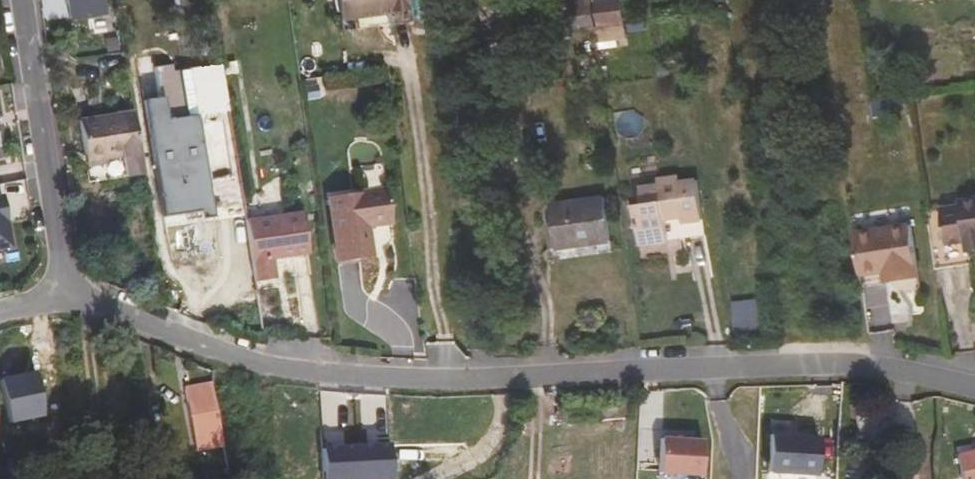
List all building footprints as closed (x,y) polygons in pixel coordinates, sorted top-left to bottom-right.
[(71,19),(104,14),(102,0),(68,0),(71,19)] [(339,15),(409,4),(409,0),(337,0),(339,15)] [(593,0),(576,0),(574,0),(576,16),(570,17),(572,31),(597,28),(593,0)] [(597,5),(599,28),(626,24),(622,1),(597,5)] [(205,224),(218,222),(202,118),(185,121),(177,68),(158,71),(163,103),(151,105),(170,222),(204,217),(205,224)] [(90,185),(143,178),(134,117),(81,125),(90,185)] [(678,177),(661,180),(670,240),(705,236),(698,181),(679,184),(678,177)] [(670,240),(661,180),(658,180),(658,187),(641,189),(648,243),(670,240)] [(386,191),(329,199),(337,264),(370,259),(365,227),(391,223),(386,191)] [(0,197),(0,248),(10,246),(5,220),(7,220),(3,196),(0,197)] [(927,211),(936,270),(970,264),(968,252),(974,251),(974,198),(961,200),(961,205),(927,211)] [(605,200),(552,206),(558,249),(611,242),(605,200)] [(302,215),(276,219),(282,260),(308,256),(302,215)] [(282,260),(276,219),(246,224),(255,285),(275,281),(273,261),(282,260)] [(911,225),(891,228),(899,279),(918,276),(911,225)] [(891,228),(854,234),(862,285),(899,279),(891,228)] [(201,288),(229,298),(234,284),(206,274),(201,288)] [(729,302),(734,336),(763,332),(758,298),(729,302)] [(242,430),(236,383),(223,385),(222,414),(225,432),(242,430)] [(226,474),(217,401),(188,405),(198,476),(215,478),(227,478),(226,474)] [(819,439),(771,436),(768,475),(817,478),(819,439)] [(660,441),(657,478),(700,478),(703,444),(660,441)] [(397,451),(355,457),(358,478),(402,478),(397,451)] [(957,456),(962,478),(974,478),(974,452),(957,456)]
